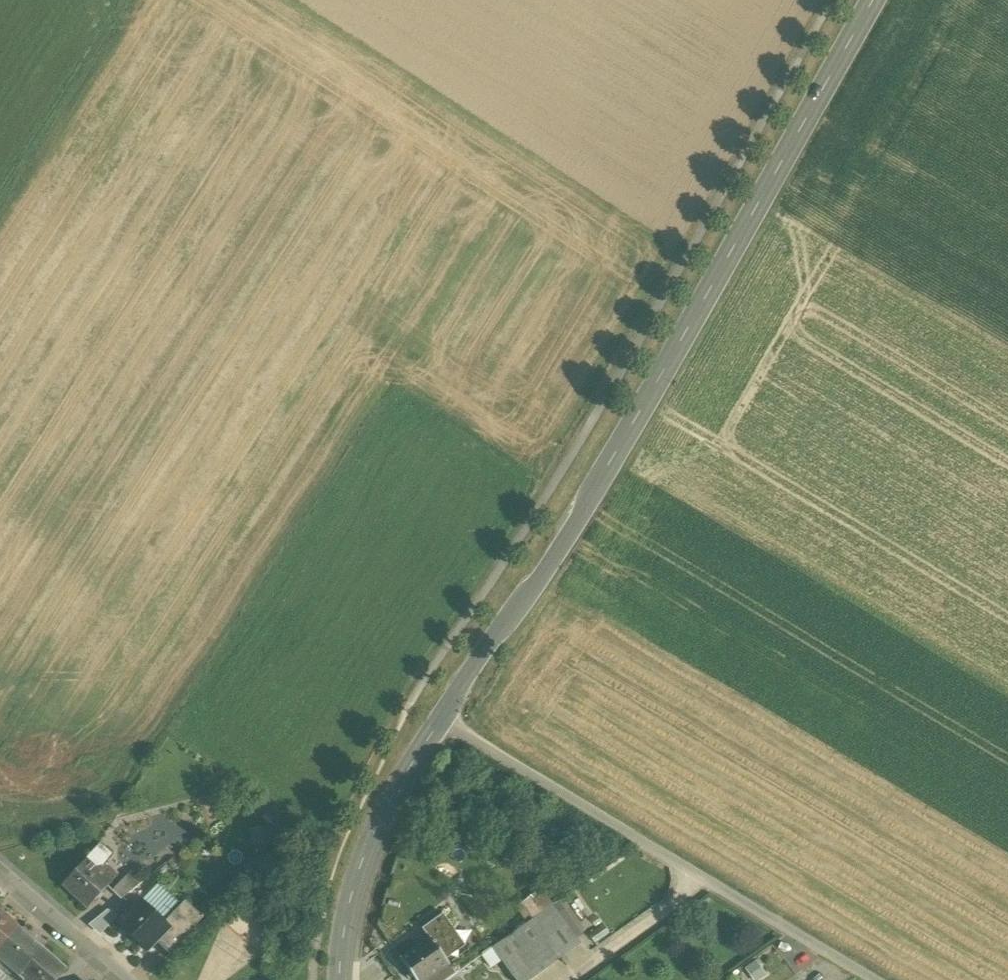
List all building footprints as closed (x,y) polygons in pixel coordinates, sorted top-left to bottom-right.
[(100,847),(64,886),(90,909),(119,878),(105,866),(112,858),(100,847)] [(143,883),(134,874),(114,893),(121,900),(143,883)] [(522,905),(533,920),(552,906),(541,891),(522,905)] [(164,923),(141,901),(118,924),(147,952),(158,941),(159,940),(154,936),(165,924),(164,923)] [(185,902),(164,923),(165,924),(154,936),(159,940),(158,941),(171,954),(202,918),(185,902)] [(493,948),(516,979),(531,979),(579,944),(552,906),(533,920),(493,948)] [(0,914),(0,949),(18,929),(0,914)] [(439,952),(445,961),(465,947),(443,916),(423,929),(430,939),(439,952)] [(18,929),(0,949),(0,958),(20,975),(42,950),(18,929)] [(430,939),(401,960),(415,979),(430,979),(449,967),(445,961),(439,952),(430,939)] [(42,950),(20,975),(26,979),(25,979),(57,979),(66,970),(42,950)] [(449,967),(430,979),(450,979),(455,976),(449,967)]
